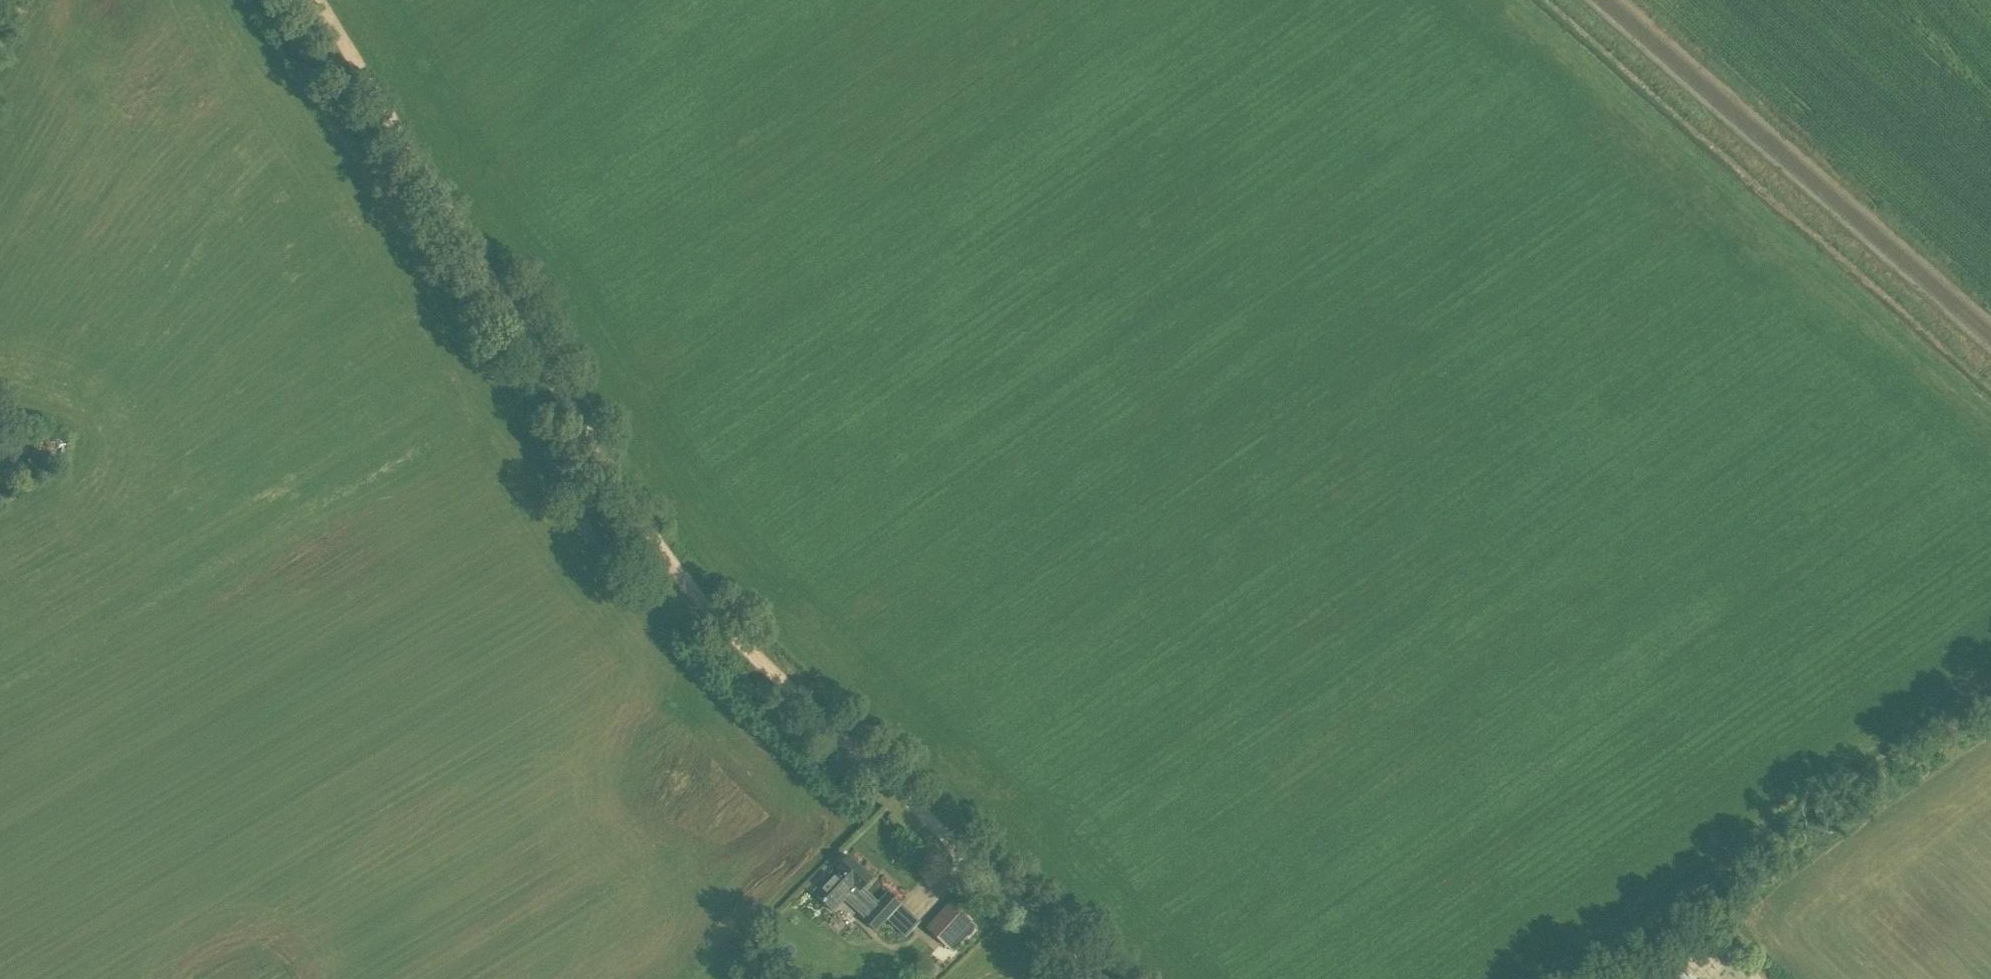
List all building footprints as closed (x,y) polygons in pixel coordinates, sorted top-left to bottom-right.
[(872,878),(848,856),(836,868),(812,893),(833,911),(846,897),(867,916),(863,920),(875,931),(900,904),(888,893),(876,906),(860,891),(872,878)] [(946,947),(971,920),(955,906),(931,933),(946,947)]
